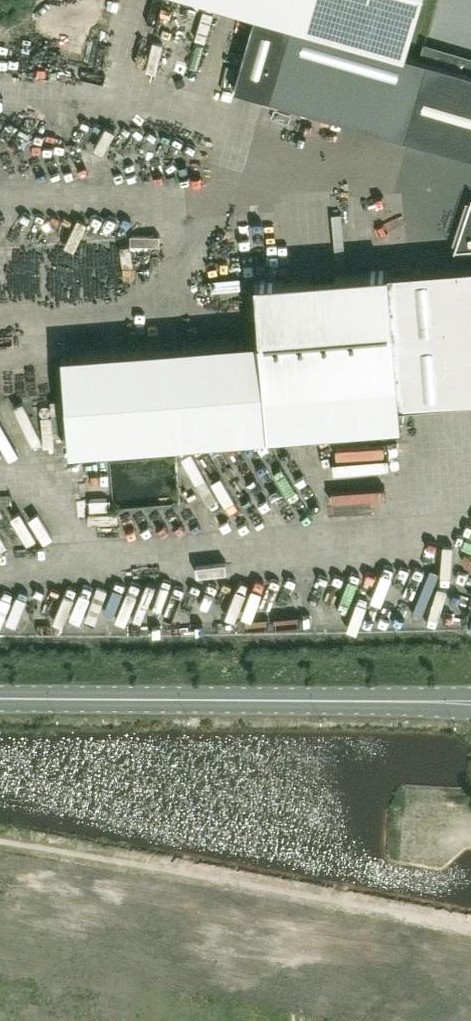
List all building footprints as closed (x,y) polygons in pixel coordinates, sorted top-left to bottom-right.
[(404,53),(419,0),(217,0),(255,11),(234,86),(265,95),(286,20),(404,53)] [(470,154),(470,56),(424,42),(419,58),(404,53),(286,20),(265,95),(470,154)] [(376,213),(386,226),(409,209),(399,195),(376,213)] [(61,352),(68,448),(268,432),(268,431),(400,421),(398,402),(470,396),(470,200),(455,248),(454,249),(455,264),(256,280),(260,336),(61,352)]
